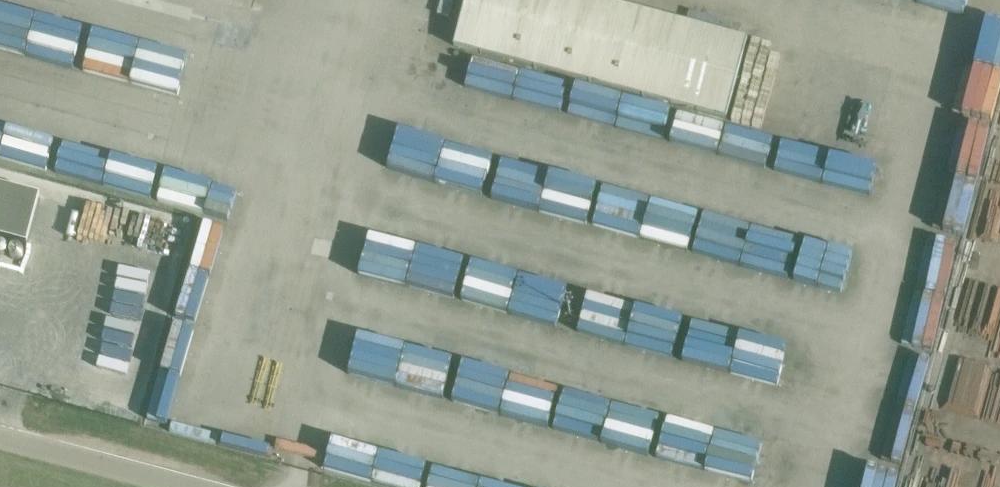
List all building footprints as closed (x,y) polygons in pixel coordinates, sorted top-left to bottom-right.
[(731,99),(747,39),(602,0),(466,0),(454,45),(726,118),(731,99)] [(487,177),(552,189),(558,156),(520,149),(520,146),(494,141),(487,177)] [(656,185),(576,161),(565,196),(645,220),(656,185)] [(39,196),(0,186),(0,238),(26,245),(39,196)] [(713,202),(686,196),(680,221),(707,227),(713,202)] [(161,229),(83,209),(37,382),(115,403),(161,229)] [(359,419),(348,465),(383,473),(393,428),(359,419)]
